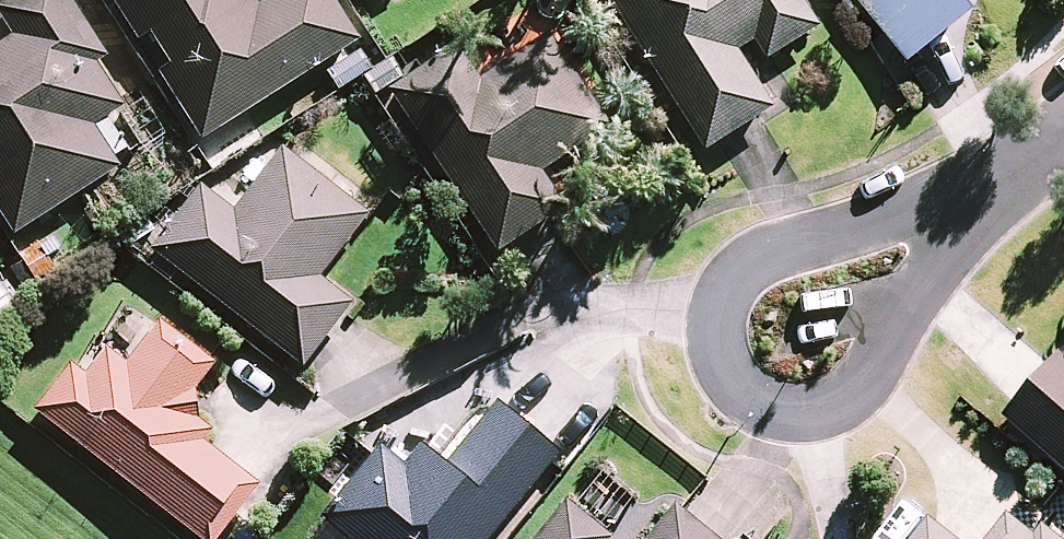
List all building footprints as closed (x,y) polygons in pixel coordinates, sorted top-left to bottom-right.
[(17,231),(123,163),(97,122),(128,103),(100,61),(111,54),(77,0),(3,0),(0,2),(0,12),(13,32),(0,40),(0,205),(17,231)] [(141,38),(155,29),(175,61),(162,70),(203,136),(362,36),(340,0),(266,0),(262,2),(261,0),(117,0),(141,38)] [(707,147),(776,105),(740,47),(756,37),(768,57),(821,24),(806,0),(615,0),(704,142),(707,147)] [(909,61),(980,6),(976,0),(862,0),(909,61)] [(459,43),(391,88),(501,251),(569,206),(543,168),(613,121),(552,30),(482,77),(459,43)] [(202,183),(152,247),(306,365),(356,300),(322,275),(372,211),(285,144),(235,208),(202,183)] [(37,408),(209,538),(219,538),(263,482),(206,439),(215,427),(200,415),(197,387),(218,359),(162,317),(129,361),(110,346),(89,372),(74,360),(37,408)] [(1061,350),(1005,413),(1063,465),(1063,353),(1061,350)] [(564,450),(501,398),(449,461),(424,440),(407,461),(383,442),(372,455),(324,513),(355,538),(490,538),(564,450)] [(615,535),(569,498),(535,538),(612,538),(615,535)] [(683,506),(677,501),(647,538),(723,538),(683,506)] [(1044,521),(1036,532),(1009,511),(987,538),(1063,538),(1063,536),(1044,521)] [(912,538),(962,538),(931,515),(912,538)]
